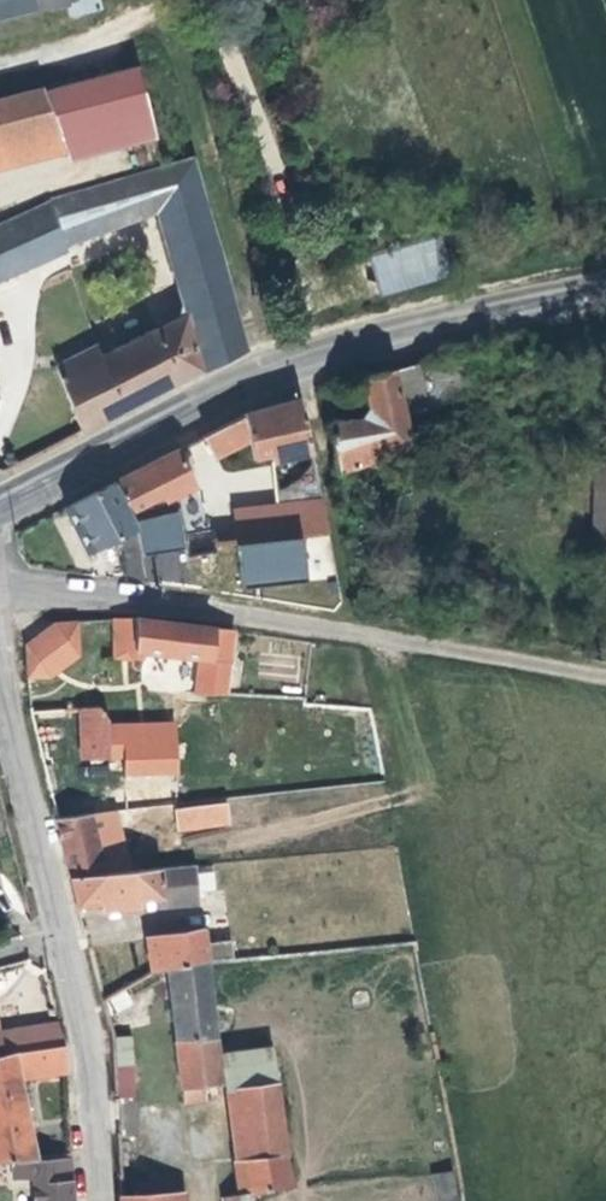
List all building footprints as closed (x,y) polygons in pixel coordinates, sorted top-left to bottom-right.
[(43,14),(44,19),(61,14),(64,23),(68,24),(98,16),(93,0),(0,0),(0,25),(43,14)] [(130,80),(38,102),(61,163),(65,173),(151,149),(130,80)] [(0,112),(0,178),(61,163),(38,102),(0,112)] [(186,166),(42,217),(41,214),(0,230),(0,288),(60,263),(57,256),(152,222),(196,382),(238,359),(186,166)] [(453,278),(442,242),(365,260),(376,298),(453,278)] [(73,303),(69,290),(58,294),(62,307),(73,303)] [(175,393),(196,382),(180,326),(151,340),(175,393)] [(175,393),(151,340),(97,366),(92,354),(50,377),(77,444),(175,393)] [(432,371),(426,373),(436,416),(443,415),(432,371)] [(406,377),(416,420),(436,416),(426,373),(406,377)] [(392,425),(416,420),(406,377),(382,383),(383,387),(355,394),(362,424),(357,431),(320,439),(330,482),(400,461),(392,425)] [(257,421),(241,429),(249,459),(251,468),(252,471),(267,467),(269,477),(269,481),(278,478),(277,468),(306,460),(297,416),(292,409),(257,421)] [(236,460),(238,464),(249,459),(241,429),(202,449),(213,471),(236,460)] [(251,468),(249,459),(238,464),(236,460),(213,471),(219,483),(251,468)] [(174,463),(112,494),(126,519),(159,504),(162,510),(189,496),(174,463)] [(605,558),(605,463),(594,463),(594,558),(605,558)] [(269,477),(267,467),(252,471),(255,482),(269,477)] [(126,519),(112,494),(66,517),(87,560),(133,538),(126,519)] [(236,553),(325,543),(317,508),(232,519),(236,553)] [(194,529),(191,517),(175,520),(178,533),(194,529)] [(211,556),(236,553),(232,519),(207,522),(211,556)] [(217,701),(226,639),(133,627),(132,650),(118,662),(139,665),(139,659),(193,665),(188,700),(217,701)] [(22,661),(24,685),(48,686),(72,665),(73,630),(44,631),(22,661)] [(45,689),(48,686),(24,685),(24,695),(45,689)] [(106,727),(95,713),(77,714),(81,764),(86,764),(87,771),(103,769),(102,762),(108,762),(107,747),(107,733),(106,727)] [(107,733),(107,747),(121,746),(150,744),(152,738),(171,737),(170,727),(107,733)] [(124,780),(173,774),(171,737),(152,738),(150,744),(121,746),(122,761),(124,780)] [(121,746),(107,747),(108,762),(122,761),(121,746)] [(224,822),(222,801),(175,805),(177,828),(224,822)] [(58,826),(72,883),(97,880),(95,865),(126,862),(117,817),(58,826)] [(126,862),(95,865),(97,880),(129,877),(126,862)] [(204,868),(129,877),(72,883),(79,912),(104,908),(106,917),(207,904),(204,868)] [(168,973),(209,969),(221,967),(220,956),(212,957),(210,938),(151,945),(155,975),(168,973)] [(223,1091),(220,1064),(209,969),(168,973),(184,1108),(206,1104),(205,1094),(223,1091)] [(114,1014),(134,1005),(126,987),(106,997),(114,1014)] [(53,1044),(36,1049),(38,1055),(63,1051),(57,1027),(49,1029),(53,1044)] [(53,1044),(49,1029),(0,1037),(0,1047),(12,1044),(13,1046),(22,1043),(26,1057),(38,1055),(36,1049),(53,1044)] [(135,1036),(114,1036),(115,1098),(136,1098),(135,1036)] [(26,1057),(22,1043),(13,1046),(12,1044),(0,1047),(0,1060),(26,1057)] [(39,1162),(23,1083),(67,1079),(66,1059),(63,1051),(38,1055),(26,1057),(0,1060),(0,1166),(13,1165),(39,1162)] [(250,1167),(256,1200),(304,1192),(272,1053),(230,1062),(239,1100),(241,1099),(256,1165),(250,1167)] [(225,1100),(238,1097),(230,1062),(220,1064),(223,1091),(225,1100)] [(238,1097),(225,1100),(244,1200),(248,1200),(256,1200),(250,1167),(256,1165),(241,1099),(239,1100),(238,1097)] [(39,1162),(13,1165),(14,1184),(37,1181),(39,1200),(76,1200),(73,1159),(39,1162)]
